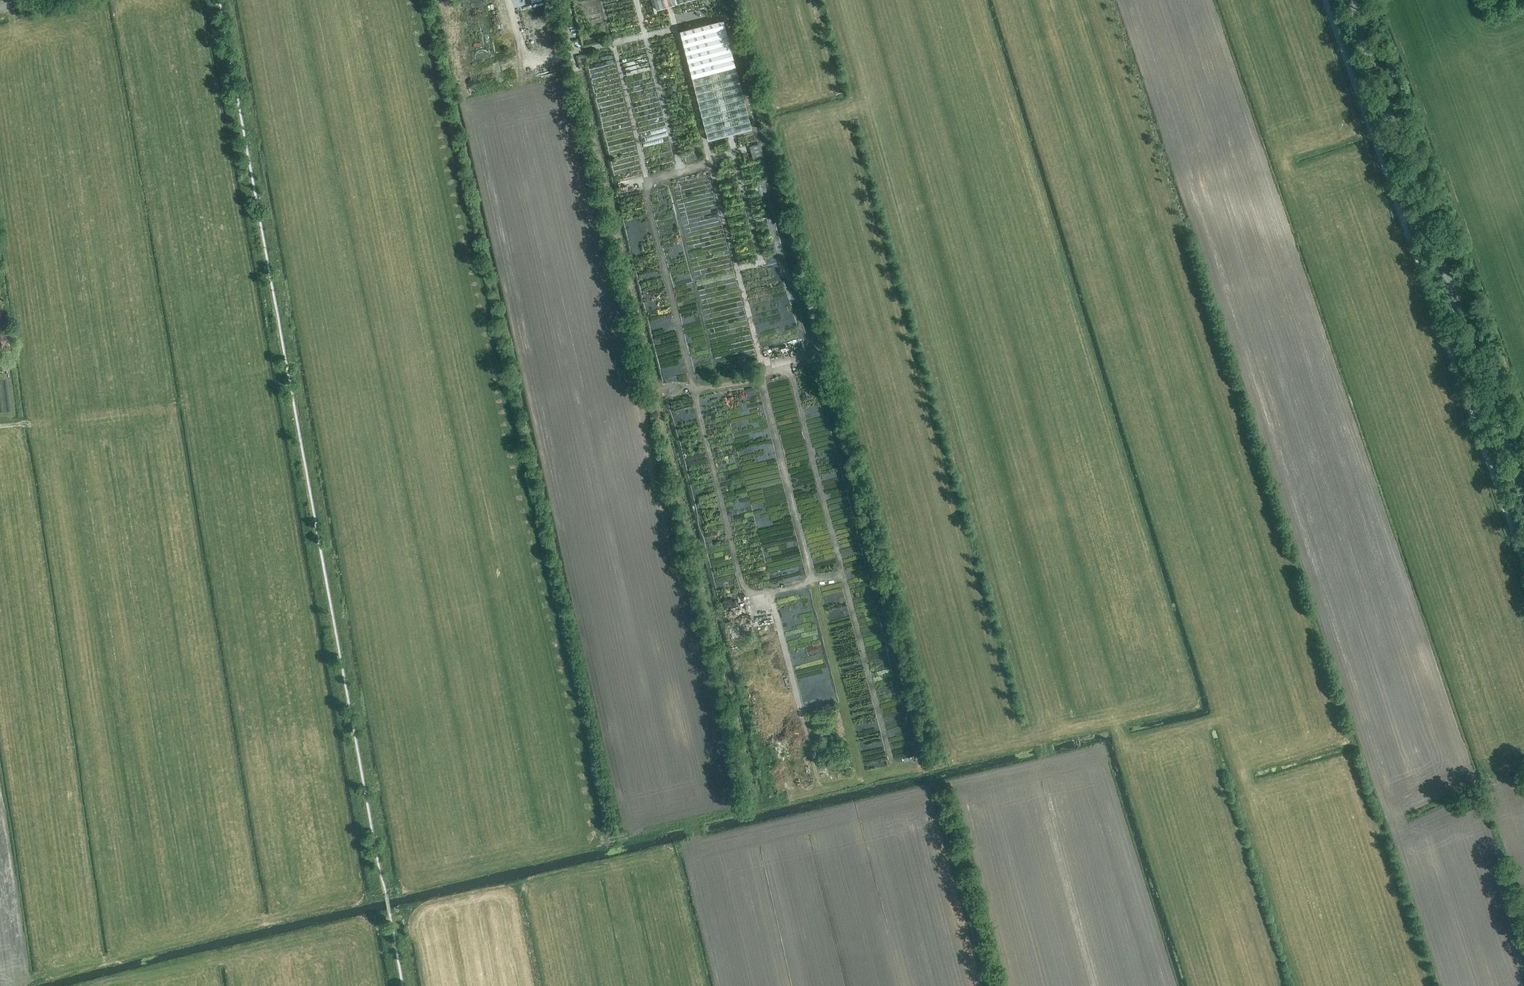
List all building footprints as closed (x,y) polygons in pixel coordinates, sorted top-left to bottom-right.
[(693,0),(654,0),(657,10),(693,0)] [(724,21),(680,32),(708,141),(752,130),(724,21)] [(762,142),(751,145),(754,159),(766,156),(762,142)] [(7,321),(0,322),(0,340),(0,344),(9,343),(7,321)]
